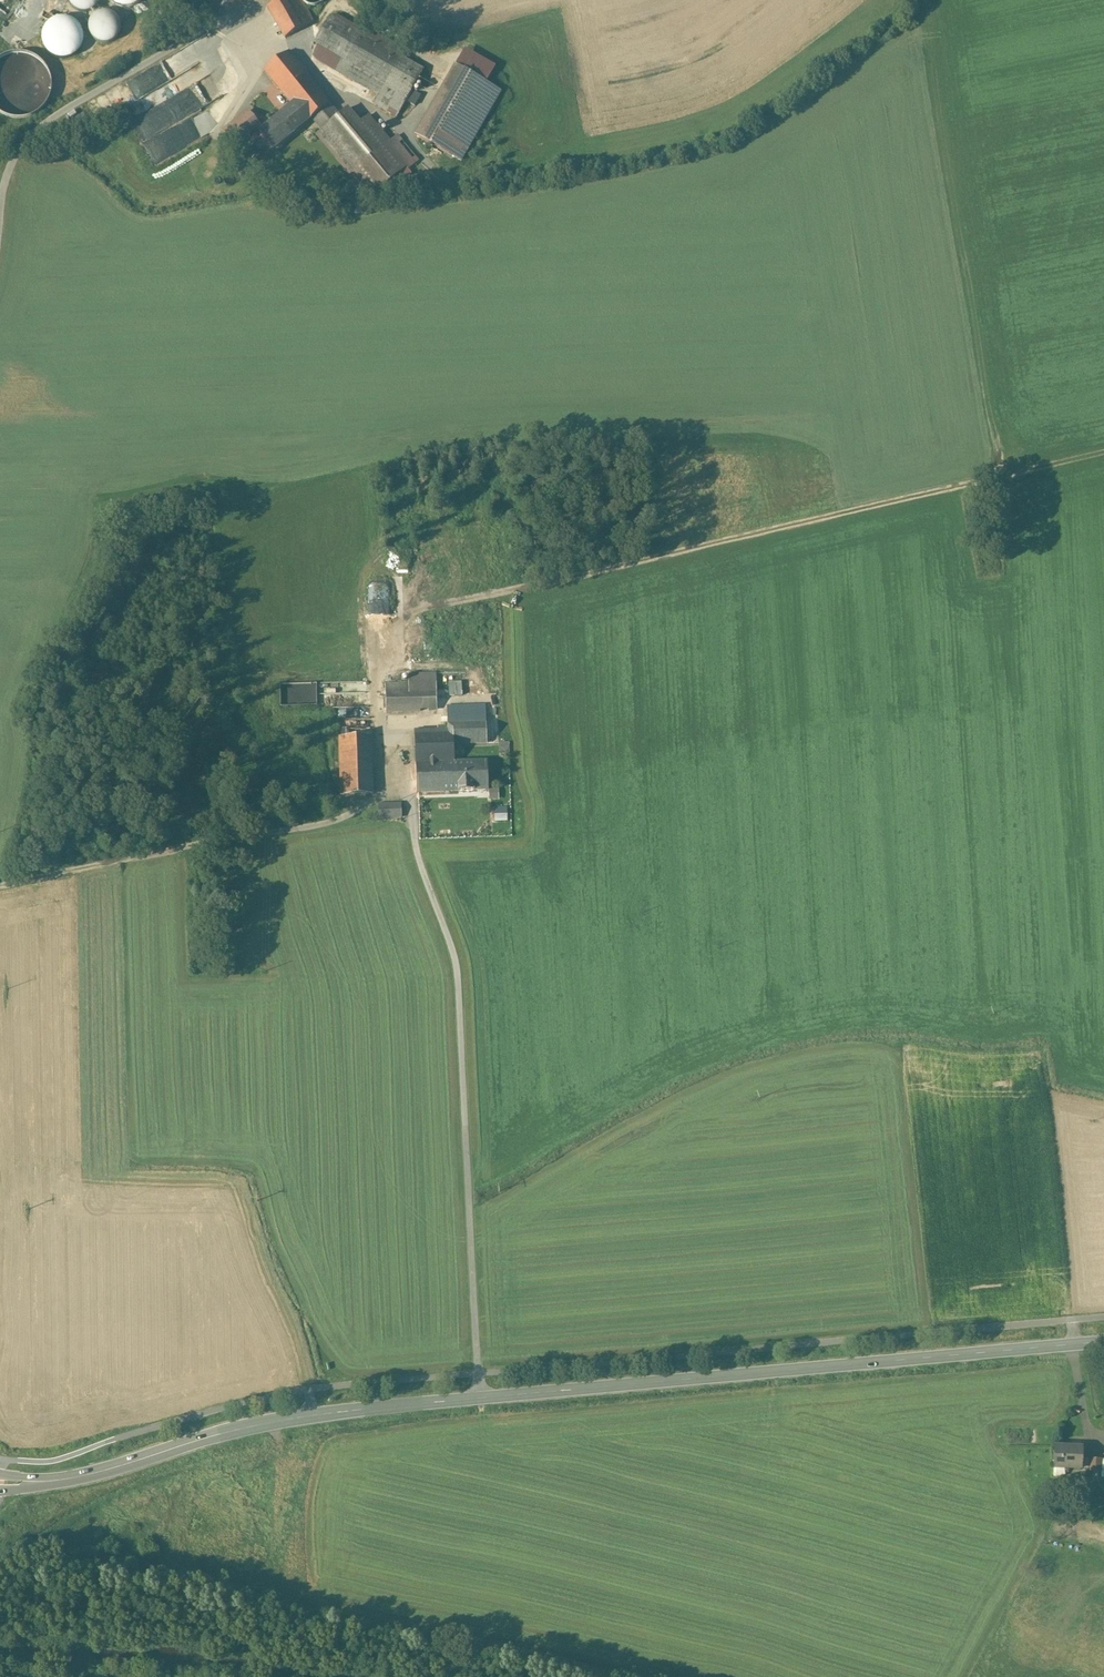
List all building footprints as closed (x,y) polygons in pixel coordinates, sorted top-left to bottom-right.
[(68,1),(71,6),(74,9),(79,12),(84,12),(89,11),(94,9),(97,5),(99,0),(68,0),(68,1)] [(268,7),(285,38),(312,23),(300,0),(280,0),(268,7)] [(121,31),(121,26),(120,21),(117,17),(112,14),(107,12),(102,12),(97,14),(93,18),(90,22),(89,27),(90,33),(92,37),(96,41),(101,43),(106,44),(111,43),(115,40),(119,36),(121,31)] [(424,70),(330,16),(315,43),(343,58),(330,79),(397,117),(424,70)] [(71,20),(64,18),(57,19),(51,23),(46,28),(43,34),(43,41),(45,48),(50,53),(56,57),(62,59),(69,58),(76,54),(80,49),(83,43),(83,36),(81,29),(77,23),(71,20)] [(264,70),(292,106),(306,122),(312,118),(324,130),(318,134),(350,174),(389,142),(369,115),(359,122),(347,109),(340,115),(289,51),(264,70)] [(465,51),(456,67),(486,83),(494,68),(465,51)] [(0,63),(0,109),(11,115),(38,114),(52,91),(50,66),(27,52),(6,53),(0,63)] [(193,67),(159,86),(149,69),(129,80),(146,111),(200,81),(193,67)] [(486,83),(456,67),(417,136),(460,160),(499,90),(486,83)] [(413,89),(407,99),(416,104),(422,94),(413,89)] [(274,147),(306,122),(292,106),(261,131),(274,147)] [(259,126),(246,111),(224,131),(236,145),(259,126)] [(409,682),(385,682),(387,714),(438,712),(437,672),(409,673),(409,682)] [(463,694),(463,681),(450,680),(450,694),(463,694)] [(414,729),(415,762),(455,760),(455,743),(486,742),(484,702),(446,703),(447,724),(436,724),(436,728),(414,729)] [(338,736),(339,795),(374,795),(372,736),(338,736)] [(501,751),(511,750),(511,741),(500,741),(501,751)] [(455,760),(415,762),(417,796),(487,793),(487,788),(485,759),(455,760)] [(498,788),(487,788),(487,793),(487,799),(499,799),(498,788)] [(399,800),(376,801),(377,819),(400,818),(399,800)] [(1082,1448),(1054,1446),(1054,1468),(1055,1468),(1055,1466),(1066,1467),(1065,1468),(1082,1469),(1082,1458),(1082,1448)] [(1082,1458),(1082,1469),(1089,1469),(1089,1472),(1100,1472),(1100,1478),(1103,1478),(1103,1458),(1082,1458)] [(1063,1477),(1065,1475),(1065,1468),(1066,1467),(1055,1466),(1055,1468),(1054,1468),(1054,1474),(1055,1476),(1063,1477)]
